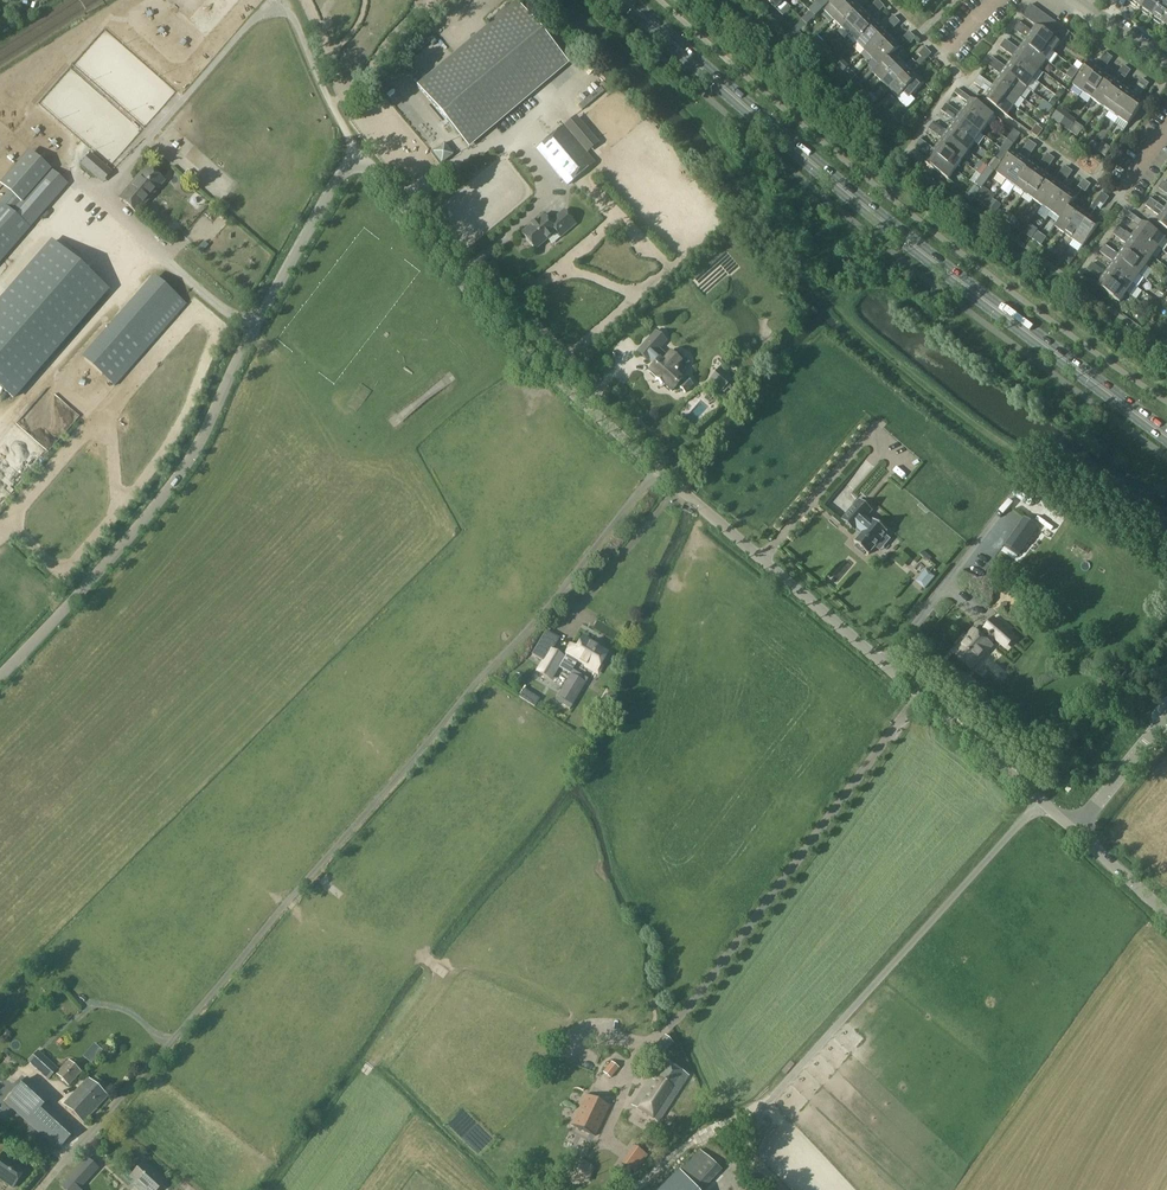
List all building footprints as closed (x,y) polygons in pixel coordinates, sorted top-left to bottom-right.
[(776,10),(784,1),(783,0),(766,0),(776,10)] [(853,0),(836,0),(825,12),(833,20),(853,0)] [(862,8),(854,0),(853,0),(833,20),(841,28),(862,8)] [(881,10),(884,7),(877,0),(874,3),(881,10)] [(964,3),(972,10),(983,0),(967,0),(964,3)] [(1146,0),(1129,0),(1140,8),(1146,0)] [(1164,0),(1146,0),(1140,8),(1152,17),(1164,0)] [(1166,22),(1166,2),(1164,0),(1152,17),(1165,26),(1166,22)] [(467,145),(566,60),(516,1),(417,85),(467,145)] [(877,13),(881,10),(874,3),(870,6),(877,13)] [(1028,21),(1036,9),(1030,5),(1022,16),(1028,21)] [(849,36),(869,15),(862,8),(841,28),(849,36)] [(1033,25),(1042,13),(1036,9),(1028,21),(1033,25)] [(1039,29),(1048,17),(1042,13),(1033,25),(1035,26),(1039,29)] [(857,44),(877,23),(869,15),(849,36),(857,44)] [(806,16),(801,20),(802,20),(807,25),(811,21),(806,16)] [(890,20),(896,26),(900,23),(893,17),(890,20)] [(1045,33),(1053,21),(1048,17),(1039,29),(1045,33)] [(893,29),(896,26),(890,20),(887,23),(893,29)] [(1051,37),(1059,26),(1053,21),(1045,33),(1051,37)] [(1016,32),(1022,25),(1018,22),(1013,29),(1016,32)] [(864,52),(885,31),(877,23),(857,44),(864,52)] [(1023,31),(1025,27),(1022,25),(1016,32),(1026,39),(1022,44),(1046,61),(1052,52),(1023,31)] [(1045,33),(1039,29),(1035,26),(1031,31),(1025,27),(1023,31),(1052,52),(1058,43),(1056,41),(1051,37),(1045,33)] [(1051,37),(1056,41),(1065,30),(1059,26),(1051,37)] [(872,59),(893,39),(885,31),(864,52),(872,59)] [(906,35),(912,42),(916,39),(909,32),(906,35)] [(909,45),(912,42),(906,35),(902,38),(909,45)] [(894,53),(900,46),(893,39),(872,59),(880,67),(894,53)] [(1003,50),(1009,43),(1005,40),(1000,47),(1003,50)] [(817,51),(821,47),(816,42),(812,46),(817,51)] [(1039,70),(1016,53),(1010,49),(1012,45),(1009,43),(1003,50),(1013,57),(1009,62),(1032,79),(1039,70)] [(1039,70),(1046,61),(1022,44),(1016,53),(1039,70)] [(881,82),(902,61),(897,57),(904,50),(900,46),(894,53),(880,67),(873,74),(881,82)] [(826,59),(829,55),(822,47),(818,51),(826,59)] [(922,51),(928,58),(931,55),(925,48),(922,51)] [(925,61),(928,58),(922,51),(918,55),(925,61)] [(1102,57),(1109,62),(1112,59),(1105,53),(1102,57)] [(1107,66),(1109,62),(1102,57),(1100,61),(1107,66)] [(990,68),(996,60),(992,58),(986,65),(990,68)] [(890,90),(910,70),(916,64),(912,60),(906,66),(902,61),(881,82),(890,90)] [(997,67),(999,63),(996,60),(990,68),(1000,75),(996,80),(1019,97),(1026,88),(997,67)] [(1026,88),(1032,79),(1009,62),(1005,67),(999,63),(997,67),(1026,88)] [(1083,93),(1100,69),(1090,62),(1073,86),(1083,93)] [(1120,70),(1127,75),(1130,71),(1123,66),(1120,70)] [(1072,80),(1079,71),(1072,67),(1066,76),(1072,80)] [(567,93),(590,76),(584,69),(561,86),(567,93)] [(1091,99),(1108,75),(1100,69),(1083,93),(1091,99)] [(910,70),(890,90),(898,98),(903,92),(909,98),(923,83),(910,70)] [(1125,79),(1127,75),(1120,70),(1117,74),(1125,79)] [(1101,106),(1118,82),(1108,75),(1091,99),(1101,106)] [(977,86),(982,79),(978,76),(973,83),(977,86)] [(983,85),(986,82),(982,79),(977,86),(987,93),(982,99),(1006,116),(1013,106),(983,85)] [(1138,83),(1146,88),(1149,84),(1141,79),(1138,83)] [(1013,106),(1019,97),(996,80),(992,86),(986,82),(983,85),(1013,106)] [(1110,112),(1127,89),(1118,82),(1101,106),(1110,112)] [(1143,92),(1146,88),(1138,83),(1135,87),(1140,90),(1143,92)] [(1037,90),(1051,97),(1054,91),(1040,84),(1037,90)] [(964,108),(987,125),(994,116),(957,89),(954,93),(967,103),(964,108)] [(1119,119),(1136,95),(1127,89),(1110,112),(1119,119)] [(1136,95),(1119,119),(1128,125),(1145,102),(1139,98),(1143,92),(1140,90),(1136,95)] [(871,94),(866,99),(873,106),(878,101),(871,94)] [(1052,107),(1057,101),(1053,98),(1048,104),(1052,107)] [(945,114),(950,107),(946,104),(941,111),(945,114)] [(1049,113),(1052,107),(1048,104),(1044,108),(1049,113)] [(949,117),(951,113),(954,109),(950,107),(945,114),(949,117)] [(981,134),(987,125),(964,108),(959,114),(954,109),(951,113),(957,117),(981,134)] [(1055,113),(1051,118),(1060,124),(1064,119),(1055,113)] [(975,143),(981,134),(957,117),(951,126),(975,143)] [(1064,119),(1060,124),(1069,130),(1073,125),(1064,119)] [(932,132),(937,125),(933,122),(928,129),(932,132)] [(567,184),(594,161),(564,125),(537,148),(553,167),(558,163),(566,173),(561,177),(567,184)] [(938,131),(941,127),(937,125),(932,132),(936,135),(938,131)] [(1036,125),(1031,133),(1035,136),(1037,138),(1038,137),(1043,130),(1036,125)] [(968,152),(975,143),(951,126),(946,131),(941,127),(938,131),(944,135),(968,152)] [(961,161),(968,152),(944,135),(938,144),(961,161)] [(1008,139),(1004,144),(1010,148),(1014,144),(1008,139)] [(918,150),(924,143),(920,140),(915,148),(918,150)] [(1026,145),(1034,150),(1036,146),(1029,141),(1026,145)] [(1102,141),(1097,150),(1101,152),(1106,144),(1102,141)] [(925,149),(928,145),(924,143),(918,150),(928,157),(924,162),(948,179),(955,170),(925,149)] [(441,163),(452,156),(445,144),(433,151),(441,163)] [(955,170),(961,161),(938,144),(933,150),(928,145),(925,149),(955,170)] [(1031,154),(1034,150),(1026,145),(1020,154),(1014,150),(996,174),(1006,181),(1027,151),(1031,154)] [(1027,159),(1031,154),(1027,151),(1006,181),(1015,187),(1033,163),(1027,159)] [(1044,158),(1051,163),(1054,159),(1047,154),(1044,158)] [(97,177),(105,168),(90,155),(82,164),(97,177)] [(27,156),(2,184),(10,192),(20,201),(21,202),(46,173),(27,156)] [(1049,166),(1051,163),(1044,158),(1038,167),(1033,163),(1015,187),(1024,194),(1045,164),(1049,166)] [(1045,172),(1049,166),(1045,164),(1024,194),(1033,200),(1051,176),(1045,172)] [(137,213),(164,181),(147,166),(119,198),(137,213)] [(982,175),(988,180),(995,171),(988,166),(982,175)] [(1062,171),(1070,176),(1072,172),(1065,167),(1062,171)] [(27,229),(66,184),(50,169),(10,214),(23,225),(27,229)] [(1067,179),(1070,176),(1062,171),(1060,174),(1056,180),(1051,176),(1033,200),(1042,206),(1063,177),(1067,179)] [(982,189),(988,180),(982,175),(975,184),(982,189)] [(1063,185),(1067,179),(1063,177),(1042,206),(1051,213),(1069,189),(1063,185)] [(1080,184),(1088,189),(1090,185),(1083,180),(1080,184)] [(1166,184),(1163,181),(1158,188),(1162,191),(1166,184)] [(1085,193),(1088,189),(1080,184),(1074,193),(1069,189),(1051,213),(1060,219),(1072,203),(1081,190),(1085,193)] [(974,185),(969,192),(976,197),(981,190),(974,185)] [(986,206),(994,195),(983,187),(975,199),(986,206)] [(17,233),(23,225),(9,213),(20,201),(10,192),(0,203),(0,262),(22,237),(17,233)] [(1098,197),(1106,202),(1109,198),(1101,193),(1098,197)] [(1103,206),(1106,202),(1098,197),(1087,213),(1081,209),(1064,233),(1073,240),(1090,216),(1097,207),(1099,203),(1103,206)] [(1149,209),(1154,202),(1150,199),(1146,206),(1149,209)] [(1158,205),(1154,202),(1149,209),(1159,216),(1154,222),(1166,231),(1166,216),(1156,208),(1158,205)] [(1064,233),(1081,209),(1072,203),(1060,219),(1055,226),(1064,233)] [(1164,209),(1158,205),(1156,208),(1166,216),(1166,205),(1164,209)] [(575,225),(564,211),(550,223),(543,214),(521,232),(535,249),(557,231),(561,236),(575,225)] [(1135,231),(1159,248),(1166,239),(1142,222),(1128,212),(1125,216),(1139,226),(1135,231)] [(1090,216),(1073,240),(1083,247),(1100,223),(1090,216)] [(1116,237),(1121,230),(1118,227),(1112,235),(1116,237)] [(1123,236),(1125,232),(1121,230),(1116,237),(1126,244),(1122,249),(1146,266),(1153,257),(1123,236)] [(0,283),(0,404),(6,409),(113,290),(47,231),(0,283)] [(1153,257),(1159,248),(1135,231),(1131,237),(1125,232),(1123,236),(1153,257)] [(1041,245),(1045,238),(1040,235),(1035,242),(1041,245)] [(1103,255),(1109,248),(1105,245),(1100,252),(1103,255)] [(1110,254),(1112,250),(1109,248),(1103,255),(1113,262),(1109,267),(1133,285),(1140,276),(1110,254)] [(1140,276),(1146,266),(1122,249),(1118,255),(1112,250),(1110,254),(1140,276)] [(1069,255),(1064,261),(1070,265),(1074,259),(1069,255)] [(1090,273),(1096,266),(1092,263),(1086,271),(1090,273)] [(162,266),(115,322),(132,337),(140,343),(148,350),(194,293),(162,266)] [(1097,272),(1100,269),(1096,266),(1090,273),(1100,280),(1096,286),(1120,303),(1127,293),(1097,272)] [(1127,293),(1133,285),(1109,267),(1105,273),(1100,269),(1097,272),(1127,293)] [(1158,294),(1154,299),(1158,302),(1159,303),(1163,297),(1158,294)] [(114,321),(82,359),(108,381),(114,386),(115,387),(148,350),(140,343),(132,337),(115,322),(114,321)] [(666,343),(656,334),(638,353),(647,363),(650,361),(654,365),(648,372),(656,379),(655,381),(662,388),(664,386),(674,396),(679,389),(684,394),(693,384),(678,371),(685,364),(673,353),(672,355),(668,352),(663,358),(661,356),(660,358),(656,355),(666,343)] [(741,364),(732,374),(742,383),(752,373),(741,364)] [(872,511),(860,501),(843,520),(861,535),(855,543),(858,546),(856,548),(865,556),(867,553),(869,554),(875,547),(881,552),(891,541),(885,536),(888,533),(874,521),(872,523),(866,518),(872,511)] [(1018,555),(1039,526),(1025,516),(1004,546),(1018,555)] [(926,588),(937,577),(927,568),(916,579),(926,588)] [(974,630),(952,653),(973,672),(994,648),(992,646),(997,640),(1007,649),(1017,638),(996,617),(985,629),(992,635),(986,641),(974,630)] [(596,673),(608,652),(598,646),(598,645),(583,636),(576,648),(571,645),(565,656),(553,649),(559,639),(546,632),(532,656),(544,663),(538,672),(550,679),(558,666),(569,673),(577,661),(586,666),(585,667),(596,673)] [(571,710),(587,683),(571,674),(555,700),(571,710)] [(533,705),(539,696),(525,687),(520,696),(533,705)] [(609,708),(617,695),(607,690),(600,702),(609,708)] [(660,1057),(673,1042),(665,1035),(652,1049),(660,1057)] [(48,1080),(58,1069),(39,1051),(29,1062),(48,1080)] [(659,1123),(669,1107),(688,1077),(662,1059),(633,1105),(659,1123)] [(68,1086),(81,1072),(69,1061),(57,1075),(68,1086)] [(611,1063),(603,1072),(611,1078),(618,1069),(611,1063)] [(58,1149),(73,1132),(43,1105),(49,1099),(25,1078),(5,1100),(58,1149)] [(83,1123),(98,1107),(108,1096),(88,1078),(63,1105),(83,1123)] [(594,1136),(609,1105),(588,1094),(572,1125),(594,1136)] [(631,1149),(621,1163),(629,1168),(639,1155),(631,1149)] [(721,1169),(701,1150),(681,1171),(680,1170),(657,1189),(700,1189),(721,1169)] [(26,1168),(3,1153),(0,1158),(0,1183),(10,1189),(26,1168)] [(63,1185),(69,1189),(81,1189),(82,1189),(79,1185),(97,1167),(88,1159),(63,1185)] [(164,1182),(144,1163),(131,1177),(145,1189),(157,1189),(164,1182)] [(552,1174),(532,1180),(534,1186),(554,1181),(552,1174)]
